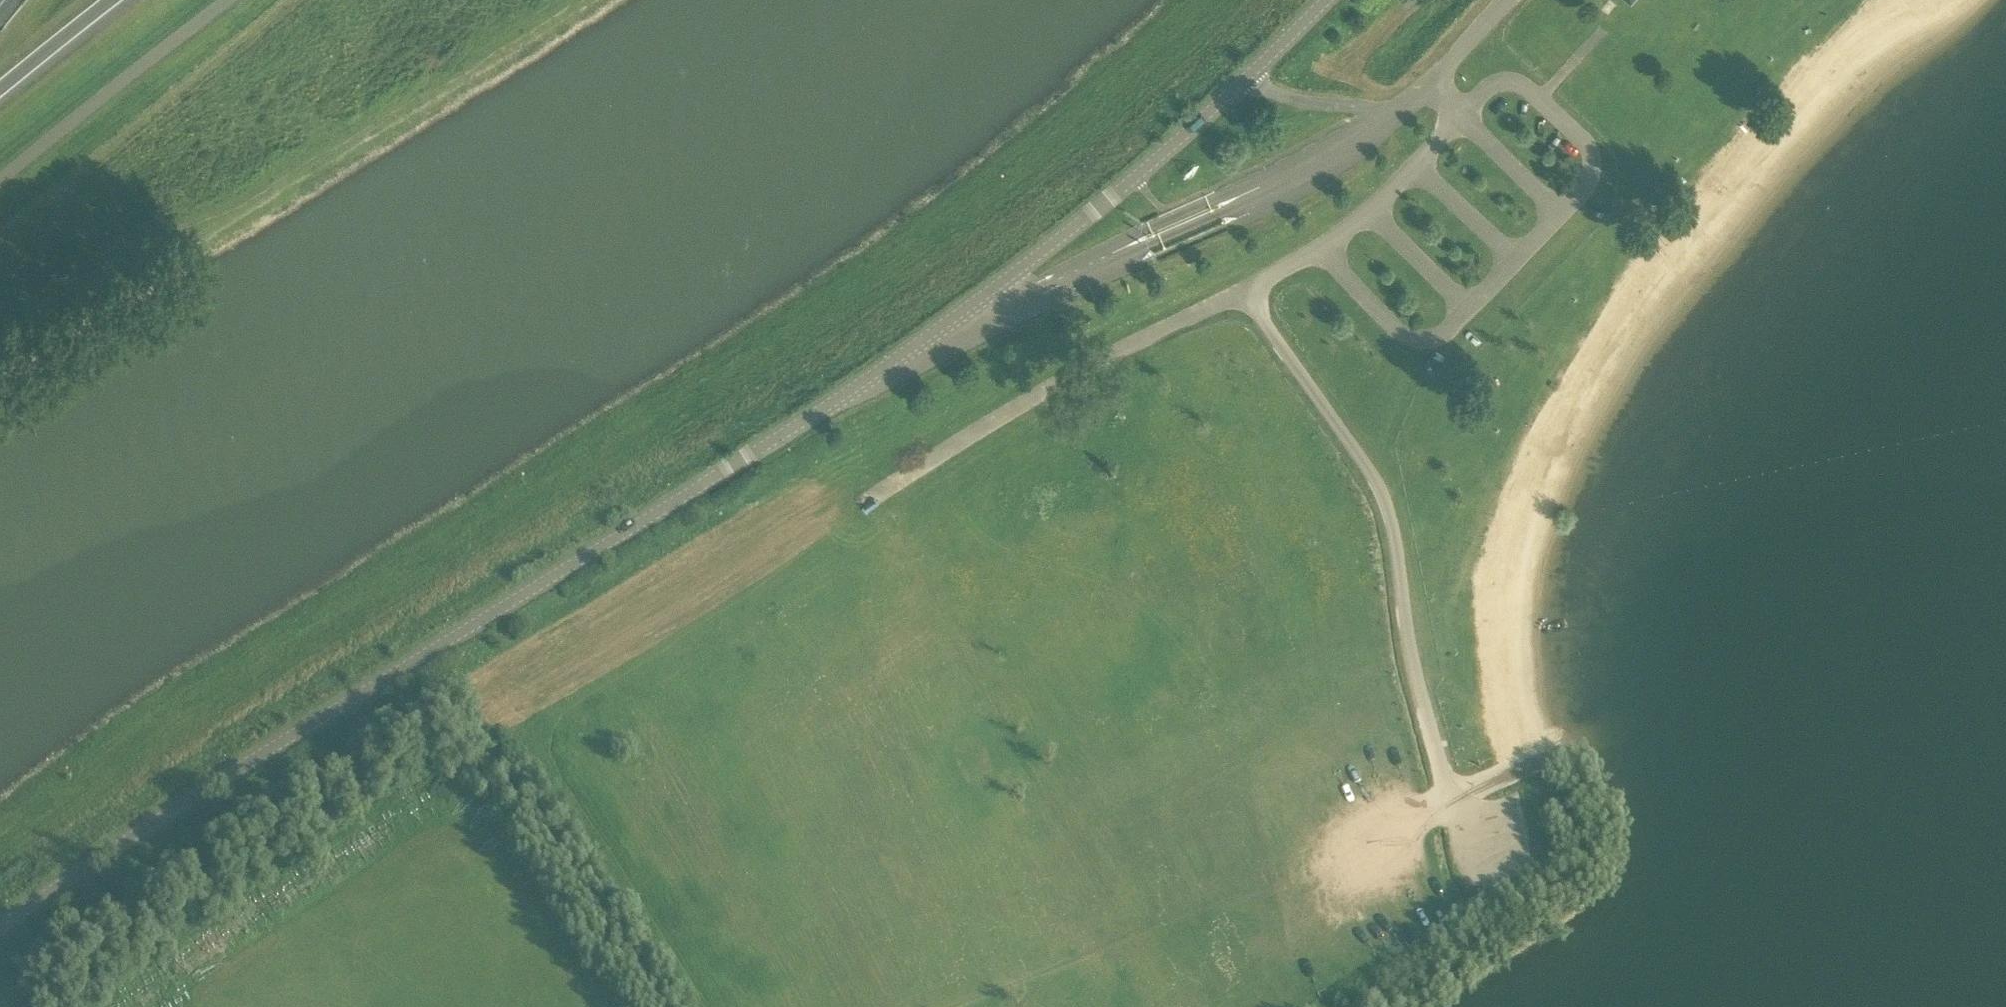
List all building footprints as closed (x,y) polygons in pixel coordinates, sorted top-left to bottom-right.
[(1608,2),(1601,10),(1610,17),(1616,8),(1608,2)]
